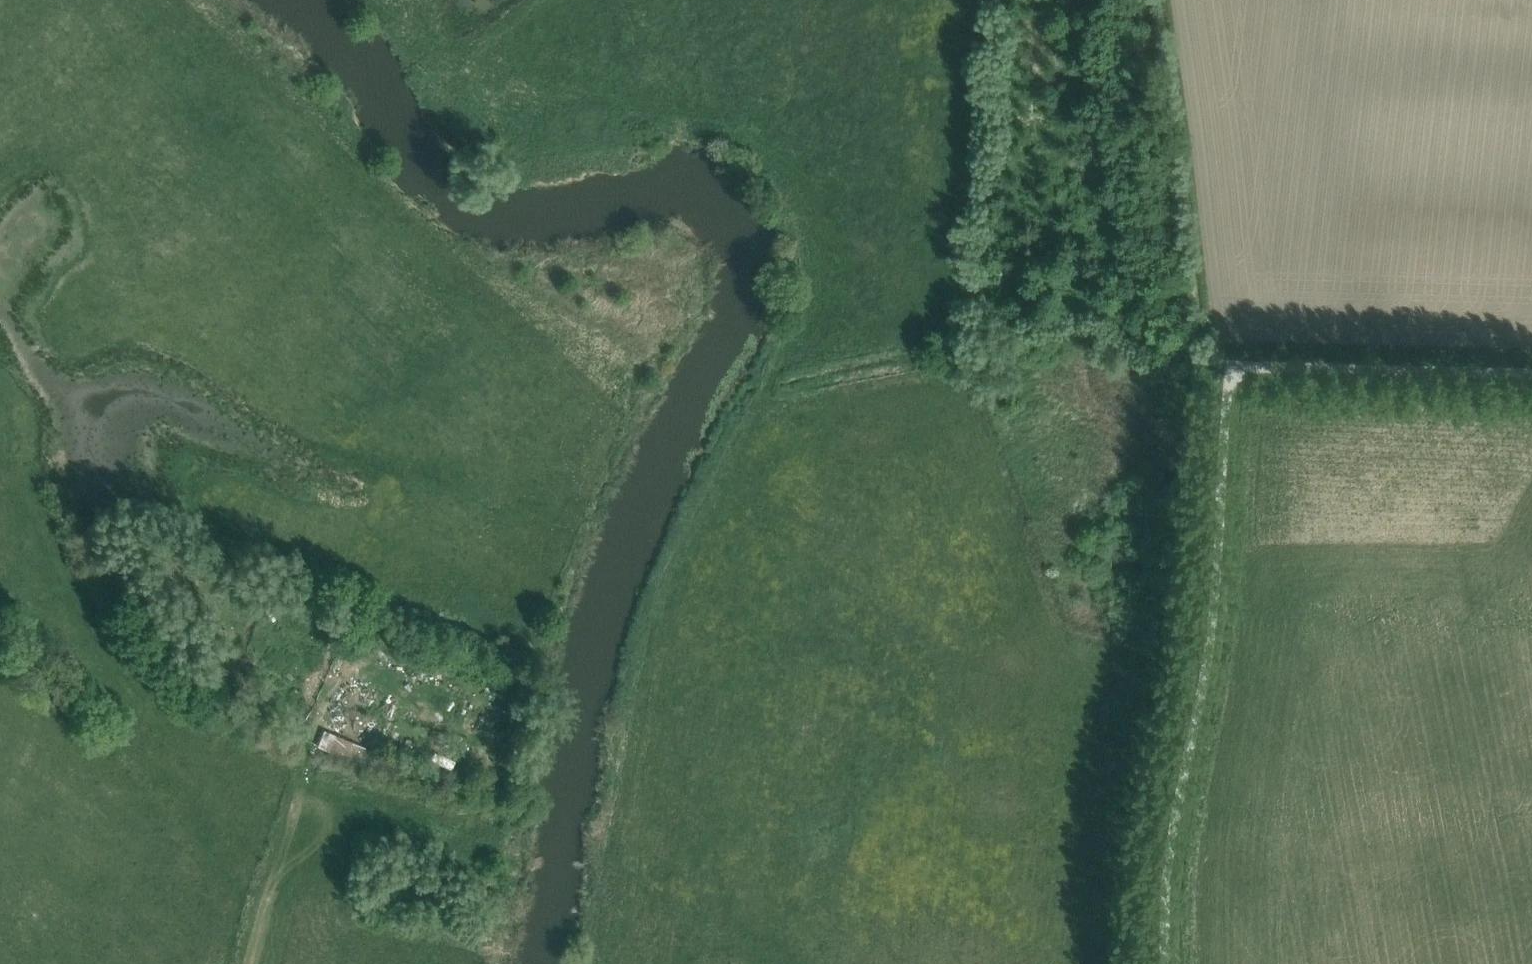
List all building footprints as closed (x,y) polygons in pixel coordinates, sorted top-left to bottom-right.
[(325,731),(319,745),(372,768),(378,753),(325,731)]
